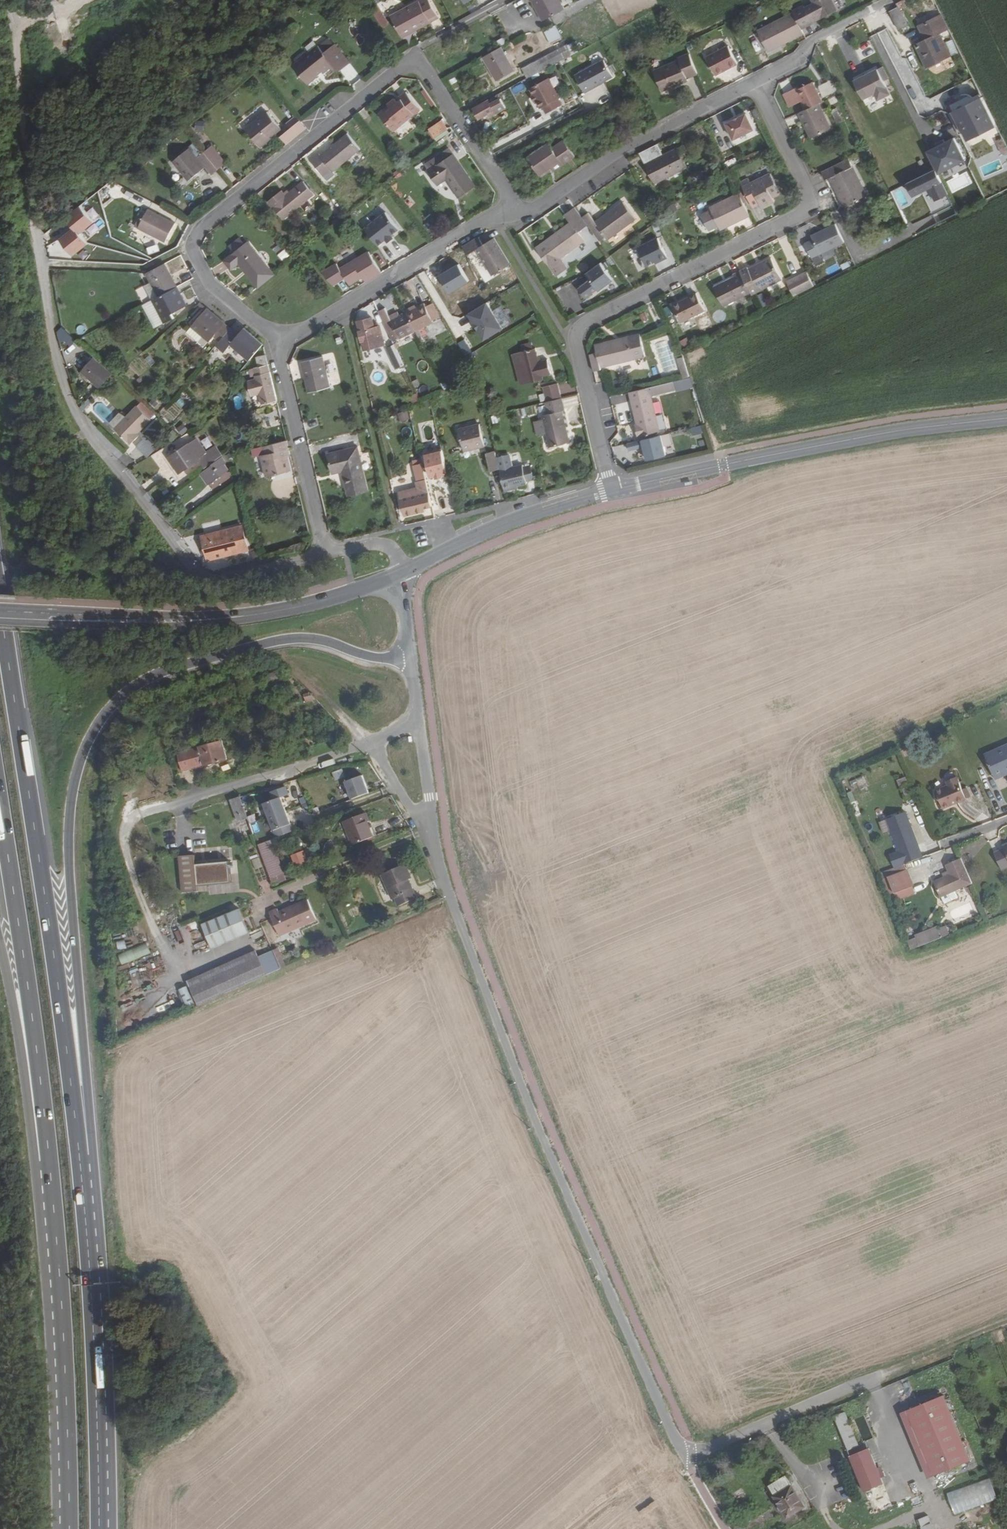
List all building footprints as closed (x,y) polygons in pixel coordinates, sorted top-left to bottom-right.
[(401,34),(415,26),(417,29),(439,17),(429,0),(421,0),(391,16),(401,34)] [(559,0),(532,0),(543,21),(564,9),(559,0)] [(814,4),(821,18),(822,19),(837,10),(832,0),(812,0),(814,4)] [(814,4),(805,8),(812,23),(821,18),(814,4)] [(804,5),(793,11),(794,13),(801,29),(813,23),(812,23),(805,8),(804,5)] [(899,7),(890,11),(896,23),(899,29),(909,25),(899,7)] [(785,42),(804,33),(801,29),(794,13),(758,31),(768,51),(779,46),(778,44),(785,41),(785,42)] [(949,29),(941,14),(919,25),(926,40),(917,44),(927,66),(950,56),(939,33),(949,29)] [(554,24),(543,30),(551,44),(562,39),(554,24)] [(402,37),(417,29),(415,26),(401,34),(402,37)] [(528,78),(579,51),(574,41),(523,68),(528,78)] [(319,46),(294,66),(308,84),(318,76),(318,75),(324,70),(325,72),(331,68),(334,71),(337,68),(339,71),(351,63),(335,44),(325,53),(319,46)] [(706,57),(716,75),(738,64),(728,46),(706,57)] [(514,70),(501,47),(492,52),(483,57),(486,63),(489,68),(493,66),(500,78),(514,70)] [(697,73),(689,53),(679,58),(680,60),(654,71),(662,91),(688,80),(687,78),(697,73)] [(612,77),(604,60),(576,75),(585,92),(599,85),(599,84),(612,77)] [(489,68),(496,80),(500,78),(493,66),(489,68)] [(861,78),(870,95),(876,92),(879,98),(890,92),(878,69),(861,78)] [(802,101),(806,109),(818,103),(823,101),(810,74),(793,83),(802,101)] [(560,98),(549,78),(530,88),(541,108),(543,107),(547,113),(562,105),(559,98),(560,98)] [(870,95),(861,78),(854,81),(863,98),(870,95)] [(791,107),(802,101),(793,83),(792,81),(781,87),(791,107)] [(406,91),(400,97),(402,99),(398,103),(396,100),(395,98),(388,104),(390,105),(380,114),(393,131),(408,118),(420,108),(406,91)] [(490,101),(474,109),(479,118),(494,110),(496,113),(506,108),(501,99),(491,104),(490,101)] [(983,100),(955,114),(963,131),(964,131),(967,136),(994,122),(983,100)] [(805,119),(813,136),(830,128),(818,103),(806,109),(799,113),(802,120),(805,119)] [(836,107),(831,109),(837,123),(843,120),(836,107)] [(282,129),(267,111),(246,128),(261,146),(282,129)] [(745,114),(726,123),(733,139),(753,129),(745,114)] [(805,119),(802,120),(810,138),(813,136),(805,119)] [(281,136),(287,144),(307,127),(301,120),(281,136)] [(443,120),(430,129),(435,137),(448,128),(443,120)] [(360,149),(348,134),(321,155),(320,154),(312,160),(327,178),(335,173),(333,171),(360,149)] [(936,146),(926,150),(935,168),(938,173),(965,159),(953,137),(944,141),(943,139),(934,143),(936,146)] [(550,143),(529,157),(540,174),(551,167),(553,171),(575,156),(564,141),(553,148),(550,143)] [(657,145),(640,153),(655,183),(687,166),(678,148),(663,156),(657,145)] [(212,146),(204,153),(218,169),(226,163),(212,146)] [(218,169),(204,153),(199,157),(190,148),(174,161),(189,180),(205,167),(211,174),(218,169)] [(476,187),(449,148),(437,156),(441,162),(429,170),(439,185),(447,179),(459,198),(476,187)] [(360,152),(349,161),(354,166),(364,157),(360,152)] [(425,164),(429,170),(441,162),(437,156),(425,164)] [(867,195),(848,158),(822,172),(826,180),(830,178),(845,206),(867,195)] [(935,168),(907,183),(913,195),(929,188),(935,200),(948,193),(938,173),(935,168)] [(746,194),(754,190),(759,201),(762,207),(775,201),(773,197),(780,193),(770,174),(751,183),(748,178),(740,182),(746,194)] [(269,201),(284,219),(314,194),(304,182),(287,195),(283,190),(269,201)] [(754,190),(746,194),(751,205),(759,201),(754,190)] [(749,216),(738,193),(710,207),(711,210),(701,214),(709,231),(719,226),(721,230),(749,216)] [(935,200),(936,202),(933,214),(938,222),(958,212),(948,193),(935,200)] [(159,205),(144,197),(140,205),(148,210),(139,227),(166,241),(176,223),(156,212),(159,205)] [(589,213),(582,217),(588,224),(600,241),(606,237),(607,239),(635,219),(623,203),(596,223),(589,213)] [(582,217),(575,208),(566,215),(571,222),(537,247),(558,276),(567,269),(560,259),(585,240),(579,231),(588,224),(582,217)] [(390,213),(368,230),(379,244),(401,226),(390,213)] [(913,225),(916,230),(927,225),(924,219),(913,225)] [(821,253),(845,242),(837,224),(812,235),(814,240),(821,253)] [(511,263),(495,237),(484,243),(480,236),(464,246),(465,247),(468,253),(468,254),(478,248),(494,274),(511,263)] [(230,245),(235,252),(246,244),(240,237),(230,245)] [(668,257),(659,238),(638,247),(646,265),(659,259),(660,261),(668,257)] [(821,253),(814,240),(806,244),(812,257),(821,253)] [(246,244),(235,252),(227,258),(234,267),(239,262),(259,287),(275,275),(248,242),(246,244)] [(468,253),(465,247),(452,255),(456,261),(468,253)] [(283,260),(291,255),(287,248),(279,253),(283,260)] [(324,274),(334,286),(347,278),(350,284),(363,276),(366,281),(381,272),(369,252),(341,269),(339,265),(324,274)] [(748,267),(740,271),(751,291),(752,294),(760,291),(759,289),(782,278),(771,258),(749,269),(748,267)] [(147,273),(152,281),(159,296),(177,286),(165,263),(147,273)] [(614,281),(601,263),(586,273),(592,280),(579,289),(586,297),(598,289),(600,291),(614,281)] [(723,305),(751,291),(740,271),(734,275),(735,277),(715,287),(723,305)] [(795,295),(814,285),(807,271),(788,281),(795,295)] [(159,296),(152,281),(146,284),(153,299),(159,296)] [(343,292),(349,289),(345,281),(339,284),(343,292)] [(187,305),(177,286),(159,296),(153,299),(166,322),(174,318),(172,313),(187,305)] [(681,323),(705,311),(697,294),(672,306),(681,323)] [(473,311),(489,337),(504,328),(504,327),(493,310),(488,302),(473,311)] [(425,304),(417,308),(408,312),(416,330),(433,321),(432,318),(427,307),(425,304)] [(427,307),(432,318),(439,315),(434,304),(427,307)] [(493,310),(504,327),(511,322),(501,305),(493,310)] [(231,327),(207,308),(192,326),(210,341),(215,334),(222,340),(231,328),(231,327)] [(393,340),(416,330),(408,312),(391,320),(386,308),(379,312),(393,340)] [(710,315),(699,316),(699,327),(711,326),(710,315)] [(358,322),(360,329),(374,326),(372,319),(358,322)] [(365,348),(379,345),(375,328),(374,326),(360,329),(365,348)] [(375,328),(379,345),(384,344),(380,327),(375,328)] [(250,359),(263,344),(245,328),(239,335),(231,328),(222,340),(217,345),(225,351),(232,343),(250,359)] [(597,352),(590,354),(594,371),(601,370),(601,366),(645,356),(640,335),(596,345),(597,352)] [(465,355),(474,352),(468,338),(460,341),(465,355)] [(521,345),(523,352),(533,350),(531,342),(521,345)] [(404,365),(394,344),(386,348),(388,353),(396,369),(404,365)] [(524,365),(528,383),(543,379),(543,376),(551,375),(547,360),(539,362),(536,349),(533,350),(523,352),(514,355),(517,367),(524,365)] [(471,354),(466,357),(470,364),(475,361),(471,354)] [(268,365),(266,355),(257,357),(259,367),(268,365)] [(323,356),(302,362),(309,391),(330,387),(323,356)] [(689,376),(683,356),(677,358),(683,378),(689,376)] [(97,358),(83,373),(102,390),(116,375),(97,358)] [(262,403),(277,400),(268,365),(259,367),(250,369),(252,376),(255,376),(256,378),(249,380),(253,395),(260,394),(262,403)] [(528,383),(524,365),(517,367),(521,384),(528,383)] [(638,428),(636,428),(638,438),(660,433),(651,395),(675,390),(673,381),(649,387),(630,392),(637,423),(638,428)] [(544,386),(547,401),(562,398),(559,383),(544,386)] [(565,410),(562,398),(547,401),(546,402),(549,414),(543,415),(550,447),(569,442),(562,411),(565,410)] [(137,405),(115,429),(131,444),(141,434),(139,432),(151,418),(137,405)] [(102,409),(96,414),(104,423),(110,417),(102,409)] [(178,428),(183,435),(190,431),(185,423),(178,428)] [(480,425),(460,429),(465,450),(485,446),(480,425)] [(693,427),(695,434),(704,432),(702,425),(693,427)] [(248,431),(252,443),(261,440),(257,428),(248,431)] [(190,438),(187,433),(182,436),(181,437),(184,442),(190,438)] [(667,435),(644,438),(648,459),(670,456),(667,435)] [(196,438),(169,457),(179,472),(202,456),(208,465),(222,455),(216,447),(207,453),(196,438)] [(287,440),(263,446),(265,454),(261,455),(266,476),(291,470),(288,456),(286,448),(288,447),(287,440)] [(629,442),(630,450),(644,448),(643,440),(629,442)] [(368,490),(357,447),(329,454),(333,473),(342,471),(348,494),(368,490)] [(443,451),(426,455),(435,488),(443,486),(446,497),(454,495),(443,451)] [(497,457),(495,451),(486,453),(491,471),(499,469),(497,457)] [(509,454),(497,457),(499,469),(512,467),(509,454)] [(204,470),(211,480),(227,468),(224,463),(226,461),(222,456),(204,470)] [(406,515),(426,510),(425,507),(432,505),(429,491),(421,462),(414,464),(418,480),(417,481),(419,487),(400,492),(406,515)] [(504,489),(534,482),(533,479),(530,466),(529,463),(512,467),(499,469),(504,489)] [(540,478),(537,464),(530,466),(533,479),(540,478)] [(211,480),(204,470),(200,473),(207,483),(211,480)] [(192,516),(184,521),(192,532),(193,531),(199,527),(192,516)] [(242,525),(227,529),(233,553),(249,549),(242,525)] [(227,529),(202,536),(208,559),(233,553),(227,529)] [(186,682),(190,697),(201,693),(198,679),(186,682)] [(180,708),(185,706),(183,702),(186,700),(181,682),(174,684),(180,708)] [(181,734),(185,746),(192,744),(188,732),(181,734)] [(176,754),(181,772),(204,766),(204,765),(223,760),(218,743),(210,745),(176,754)] [(1006,749),(1006,744),(984,754),(985,758),(1006,749)] [(985,758),(993,775),(1006,769),(1006,749),(985,758)] [(873,761),(866,763),(869,771),(876,768),(873,761)] [(344,769),(334,772),(336,780),(346,777),(344,769)] [(993,775),(994,779),(1006,774),(1006,769),(993,775)] [(344,782),(351,799),(368,792),(361,775),(344,782)] [(968,799),(959,778),(949,783),(950,785),(937,790),(945,808),(968,799)] [(873,794),(863,797),(865,802),(875,798),(873,794)] [(240,796),(229,799),(237,821),(233,822),(239,838),(253,833),(240,796)] [(276,837),(292,831),(280,798),(263,804),(276,837)] [(927,855),(923,843),(917,845),(905,812),(887,819),(899,851),(904,864),(912,861),(927,855)] [(343,821),(352,844),(372,836),(366,821),(368,820),(366,813),(343,821)] [(270,840),(257,845),(272,885),(285,880),(270,840)] [(1004,846),(1005,849),(995,854),(1001,868),(1006,865),(1006,845),(1004,846)] [(292,856),(296,866),(307,862),(303,851),(292,856)] [(196,858),(180,859),(183,896),(199,894),(198,889),(232,887),(230,865),(196,868),(196,858)] [(955,890),(971,883),(961,860),(946,866),(950,875),(934,882),(941,896),(942,896),(955,890)] [(382,874),(392,899),(395,897),(398,906),(416,898),(408,879),(411,878),(405,864),(382,874)] [(912,885),(906,869),(904,864),(881,872),(883,877),(887,875),(893,892),(912,885)] [(955,890),(942,896),(944,901),(943,901),(944,904),(945,904),(949,903),(948,902),(955,899),(956,900),(959,898),(959,897),(958,894),(957,895),(955,890)] [(269,912),(279,935),(316,919),(307,900),(279,912),(277,909),(269,912)] [(240,913),(203,930),(214,953),(250,937),(240,913)] [(949,935),(945,926),(938,929),(941,937),(949,935)] [(938,929),(908,940),(911,949),(941,937),(938,929)] [(118,941),(119,949),(127,948),(126,940),(118,941)] [(123,964),(151,952),(147,943),(119,955),(123,964)] [(187,981),(198,1005),(233,990),(266,975),(258,957),(255,950),(187,981)] [(273,952),(261,956),(268,975),(280,969),(273,952)] [(261,956),(258,957),(266,975),(268,975),(261,956)] [(188,986),(180,989),(187,1007),(195,1004),(188,986)] [(944,1395),(907,1411),(933,1476),(969,1461),(944,1395)] [(845,1411),(834,1416),(848,1450),(859,1445),(845,1411)] [(869,1448),(850,1455),(865,1491),(884,1483),(869,1448)] [(786,1475),(769,1485),(779,1501),(776,1503),(779,1509),(783,1507),(788,1516),(805,1506),(786,1475)] [(988,1478),(945,1492),(952,1514),(995,1499),(988,1478)] [(928,1516),(918,1519),(922,1528),(933,1528),(928,1516)]
